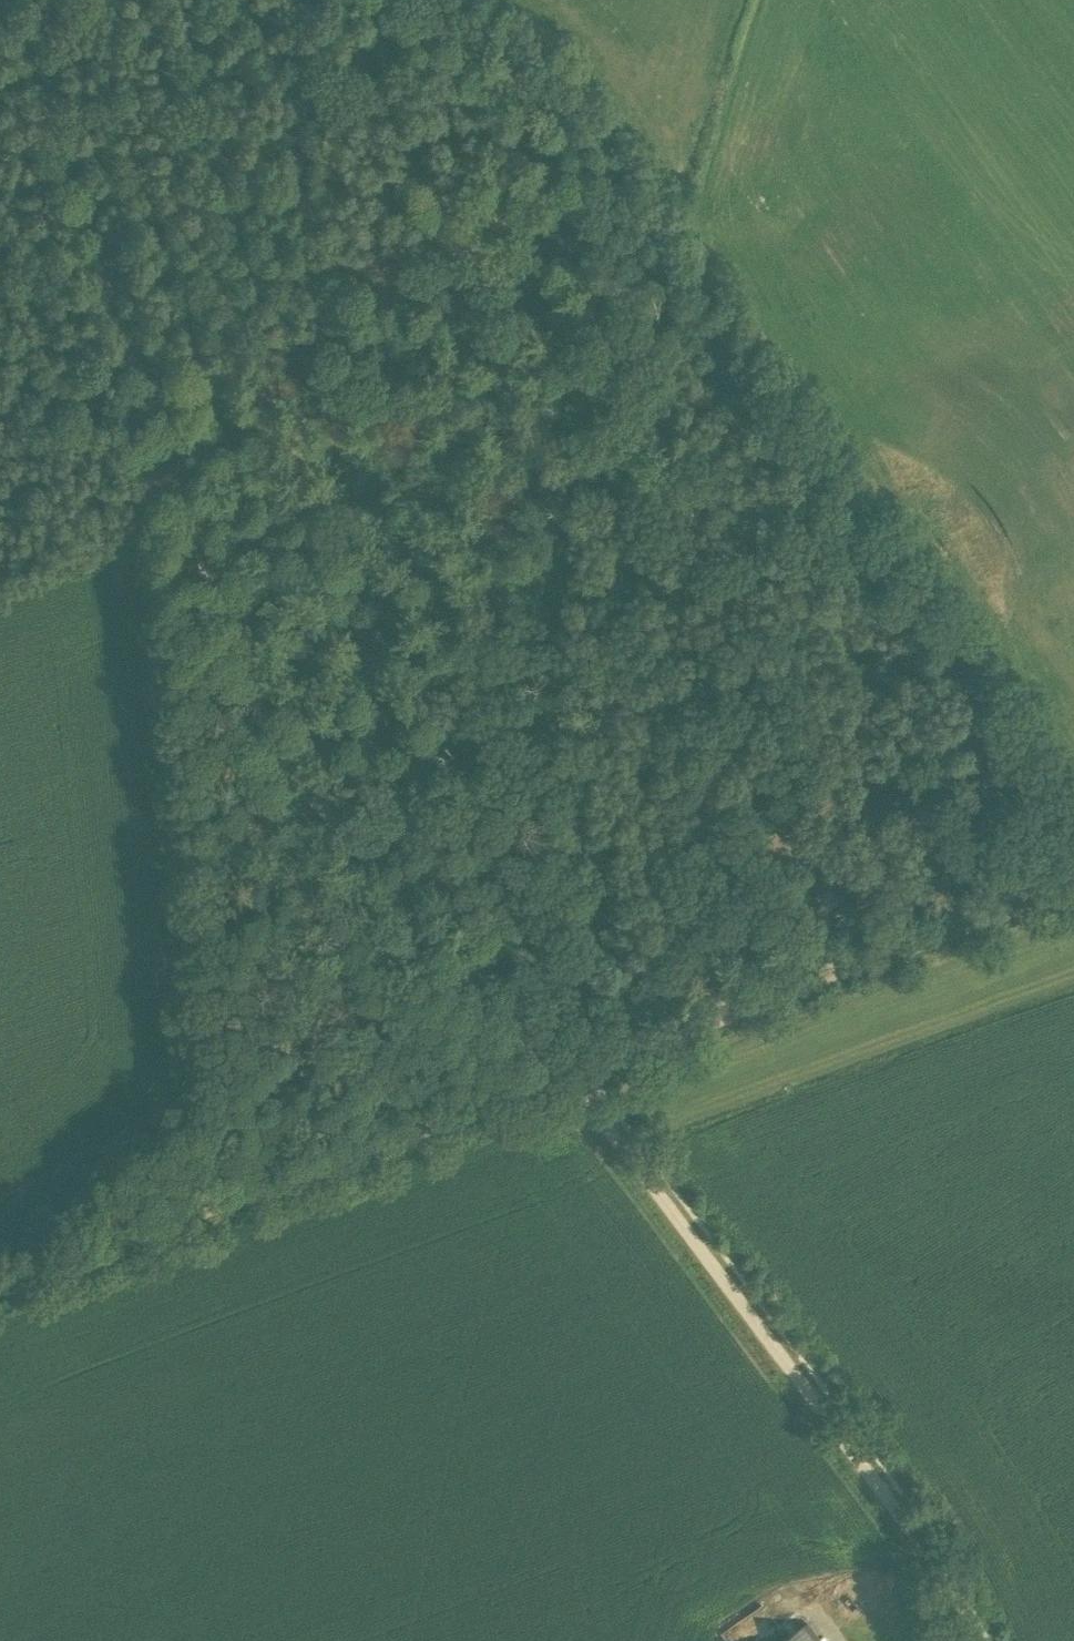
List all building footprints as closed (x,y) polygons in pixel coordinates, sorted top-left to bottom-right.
[(809,1621),(781,1640),(823,1640),(809,1621)]
